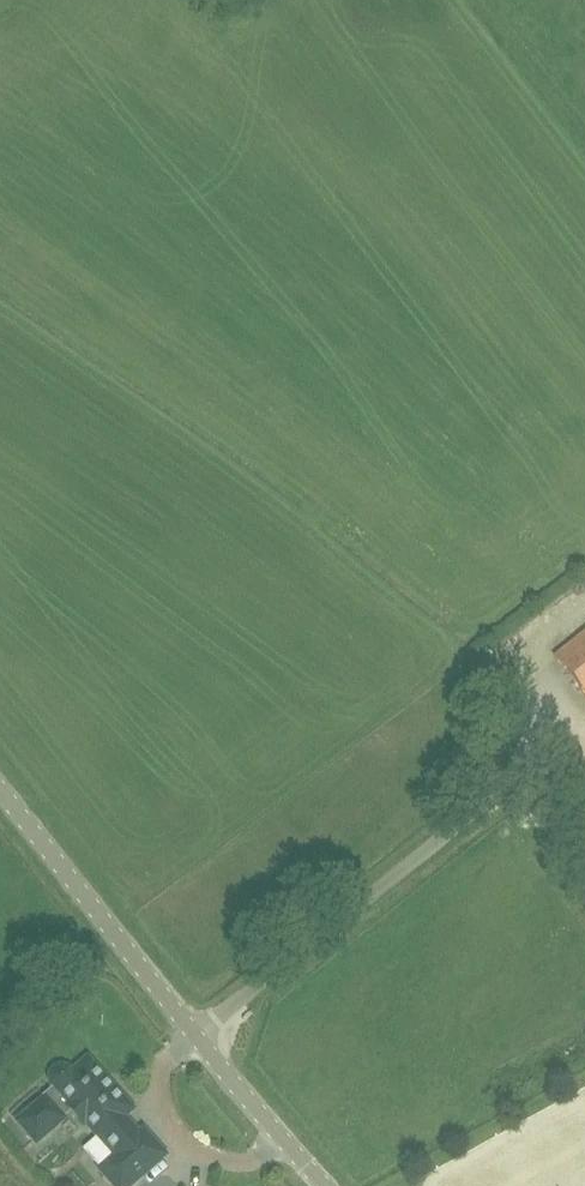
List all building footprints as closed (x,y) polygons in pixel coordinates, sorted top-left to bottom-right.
[(142,1132),(138,1136),(123,1118),(132,1110),(87,1060),(71,1074),(70,1072),(66,1069),(62,1068),(58,1069),(55,1071),(52,1074),(51,1077),(51,1082),(52,1085),(54,1087),(45,1095),(46,1097),(19,1121),(37,1142),(49,1133),(73,1112),(84,1125),(87,1123),(101,1139),(103,1137),(118,1155),(100,1171),(113,1185),(130,1185),(164,1156),(142,1132)]
